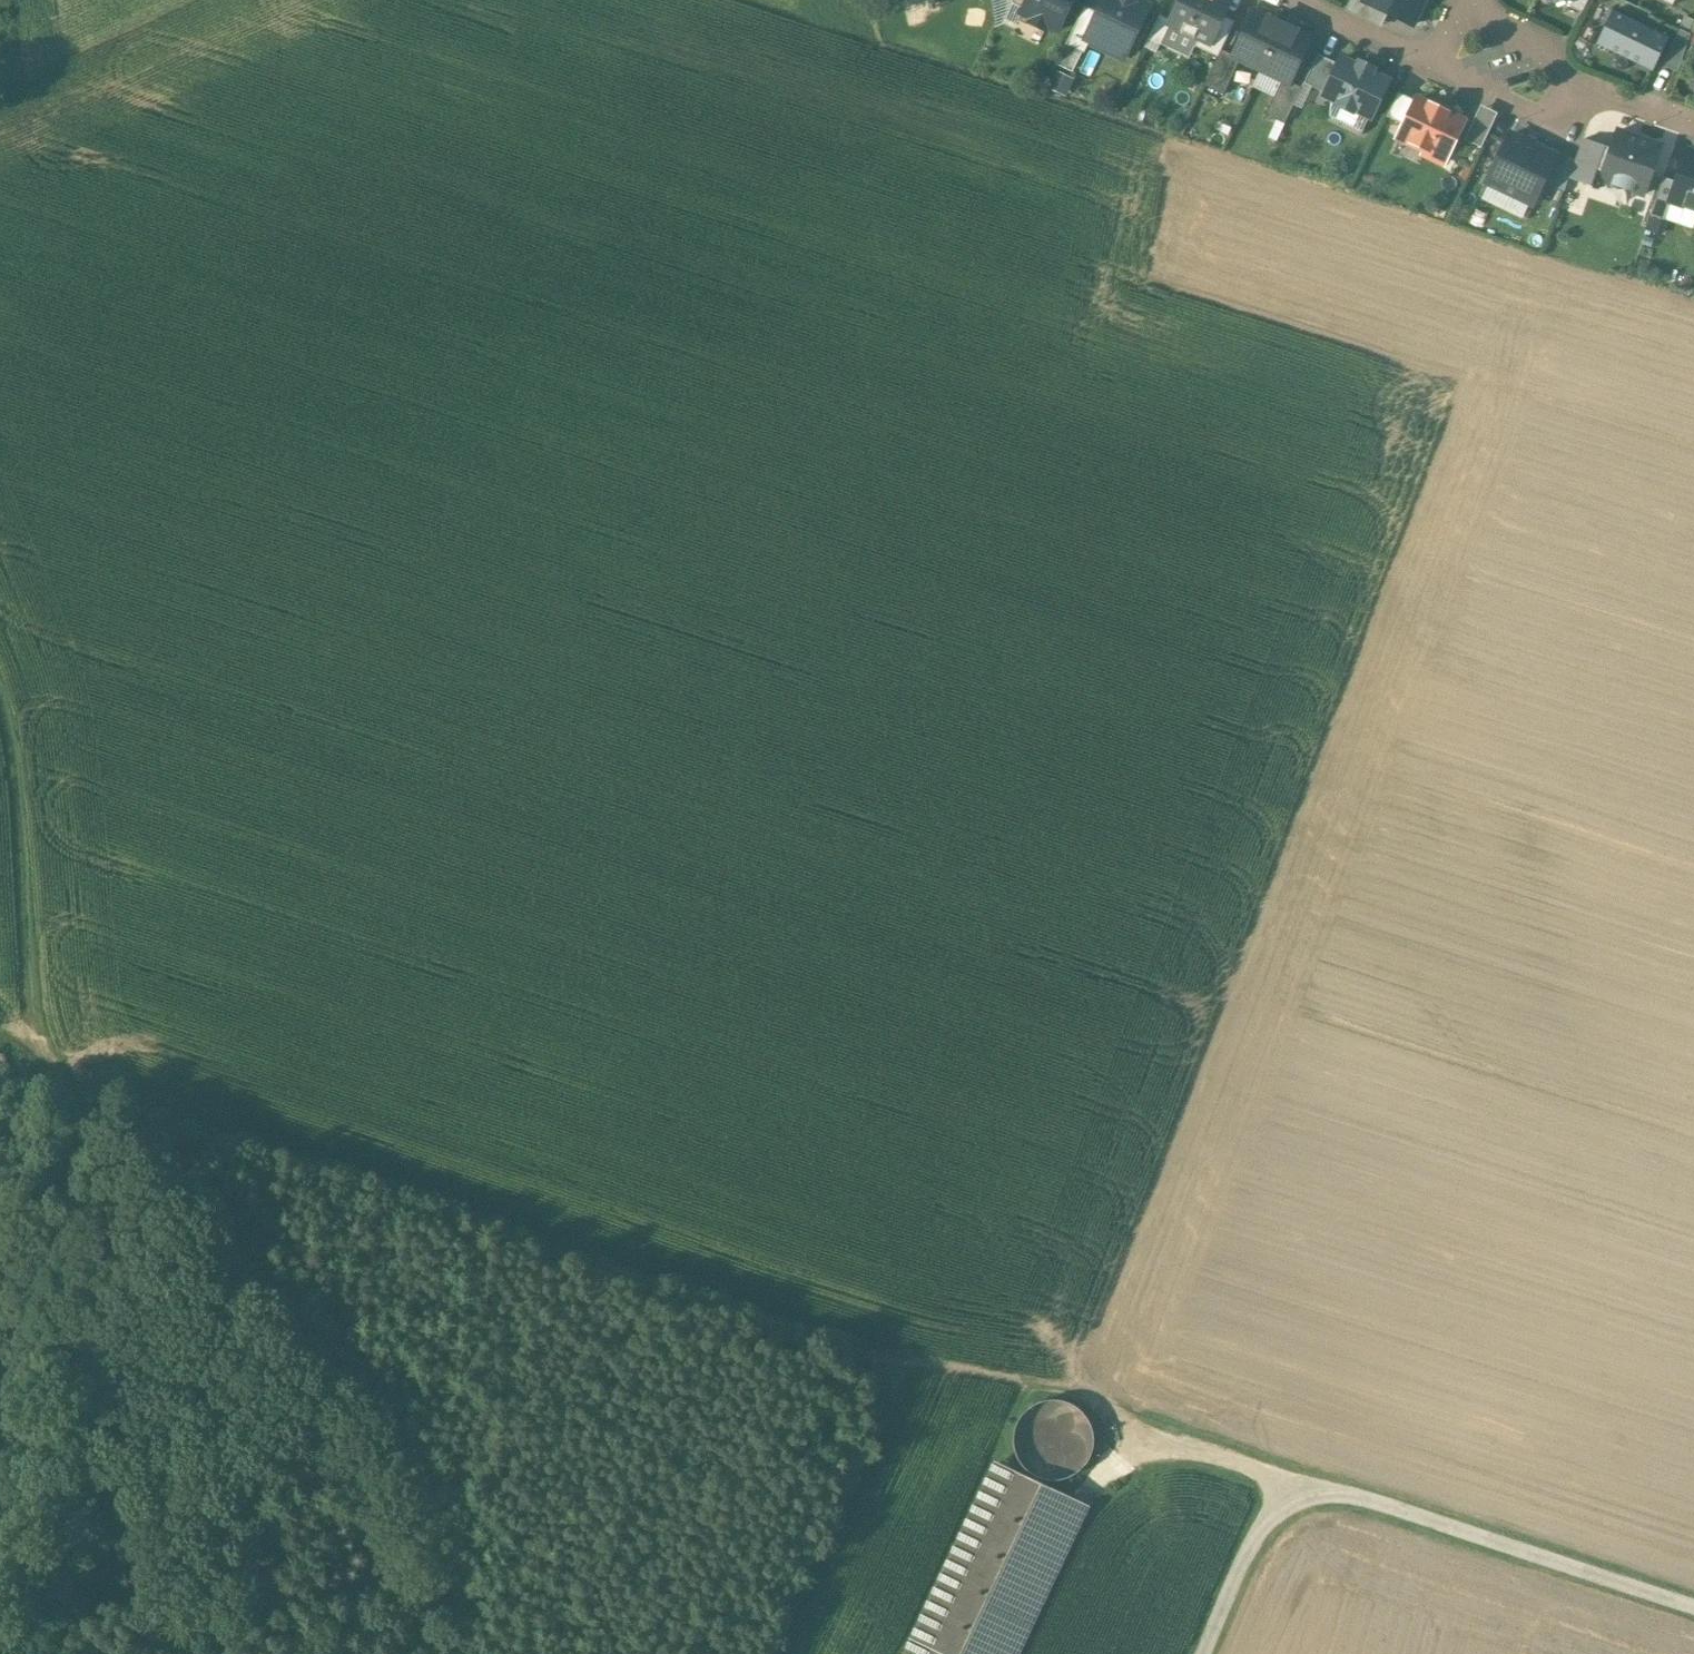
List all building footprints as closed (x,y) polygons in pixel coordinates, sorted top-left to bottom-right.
[(1014,4),(1025,9),(1029,0),(1013,0),(1014,4)] [(1025,9),(1022,13),(1058,31),(1073,0),(1029,0),(1025,9)] [(1099,14),(1085,7),(1067,43),(1084,51),(1087,43),(1099,48),(1124,61),(1149,7),(1135,0),(1105,0),(1099,14)] [(1225,0),(1182,0),(1170,25),(1199,39),(1210,44),(1223,16),(1230,2),(1225,0)] [(1364,3),(1413,26),(1425,0),(1365,0),(1364,3)] [(1570,7),(1582,13),(1589,0),(1573,0),(1570,7)] [(1669,39),(1613,11),(1605,27),(1606,28),(1598,44),(1617,53),(1616,54),(1653,72),(1669,39)] [(1234,56),(1233,57),(1240,60),(1282,81),(1289,84),(1290,83),(1311,39),(1255,12),(1234,56)] [(1235,22),(1223,16),(1210,44),(1199,39),(1195,47),(1218,58),(1222,50),(1235,22)] [(1234,56),(1222,50),(1218,58),(1205,86),(1224,95),(1240,60),(1233,57),(1234,56)] [(1338,64),(1318,55),(1304,84),(1309,86),(1325,93),(1338,64)] [(1358,67),(1341,58),(1338,64),(1325,93),(1323,96),(1340,104),(1339,106),(1353,113),(1354,110),(1371,118),(1389,81),(1372,73),(1374,69),(1360,63),(1358,67)] [(1071,95),(1079,77),(1058,68),(1050,86),(1071,95)] [(1289,84),(1282,81),(1266,115),(1285,124),(1302,88),(1290,83),(1289,84)] [(1405,126),(1416,102),(1399,93),(1387,117),(1405,126)] [(1444,162),(1463,122),(1417,100),(1416,102),(1405,126),(1400,136),(1427,149),(1425,153),(1444,162)] [(1661,146),(1618,132),(1612,150),(1603,176),(1604,177),(1603,181),(1643,195),(1661,146)] [(1555,156),(1511,135),(1488,183),(1532,204),(1542,182),(1547,172),(1555,156)] [(1612,150),(1583,139),(1570,177),(1600,188),(1603,181),(1604,177),(1603,176),(1612,150)] [(1687,151),(1676,182),(1670,201),(1671,202),(1693,210),(1693,153),(1687,151)] [(1567,182),(1556,177),(1547,172),(1542,182),(1557,190),(1564,193),(1567,182)] [(1664,221),(1671,202),(1670,201),(1676,182),(1664,178),(1650,216),(1664,221)] [(1092,1454),(1095,1439),(1091,1423),(1083,1411),(1069,1402),(1054,1399),(1039,1403),(1026,1411),(1017,1425),(1015,1440),(1018,1455),(1027,1468),(1040,1477),(1055,1479),(1071,1476),(1084,1467),(1092,1454)] [(908,1653),(1016,1653),(1087,1504),(999,1463),(908,1653)]
